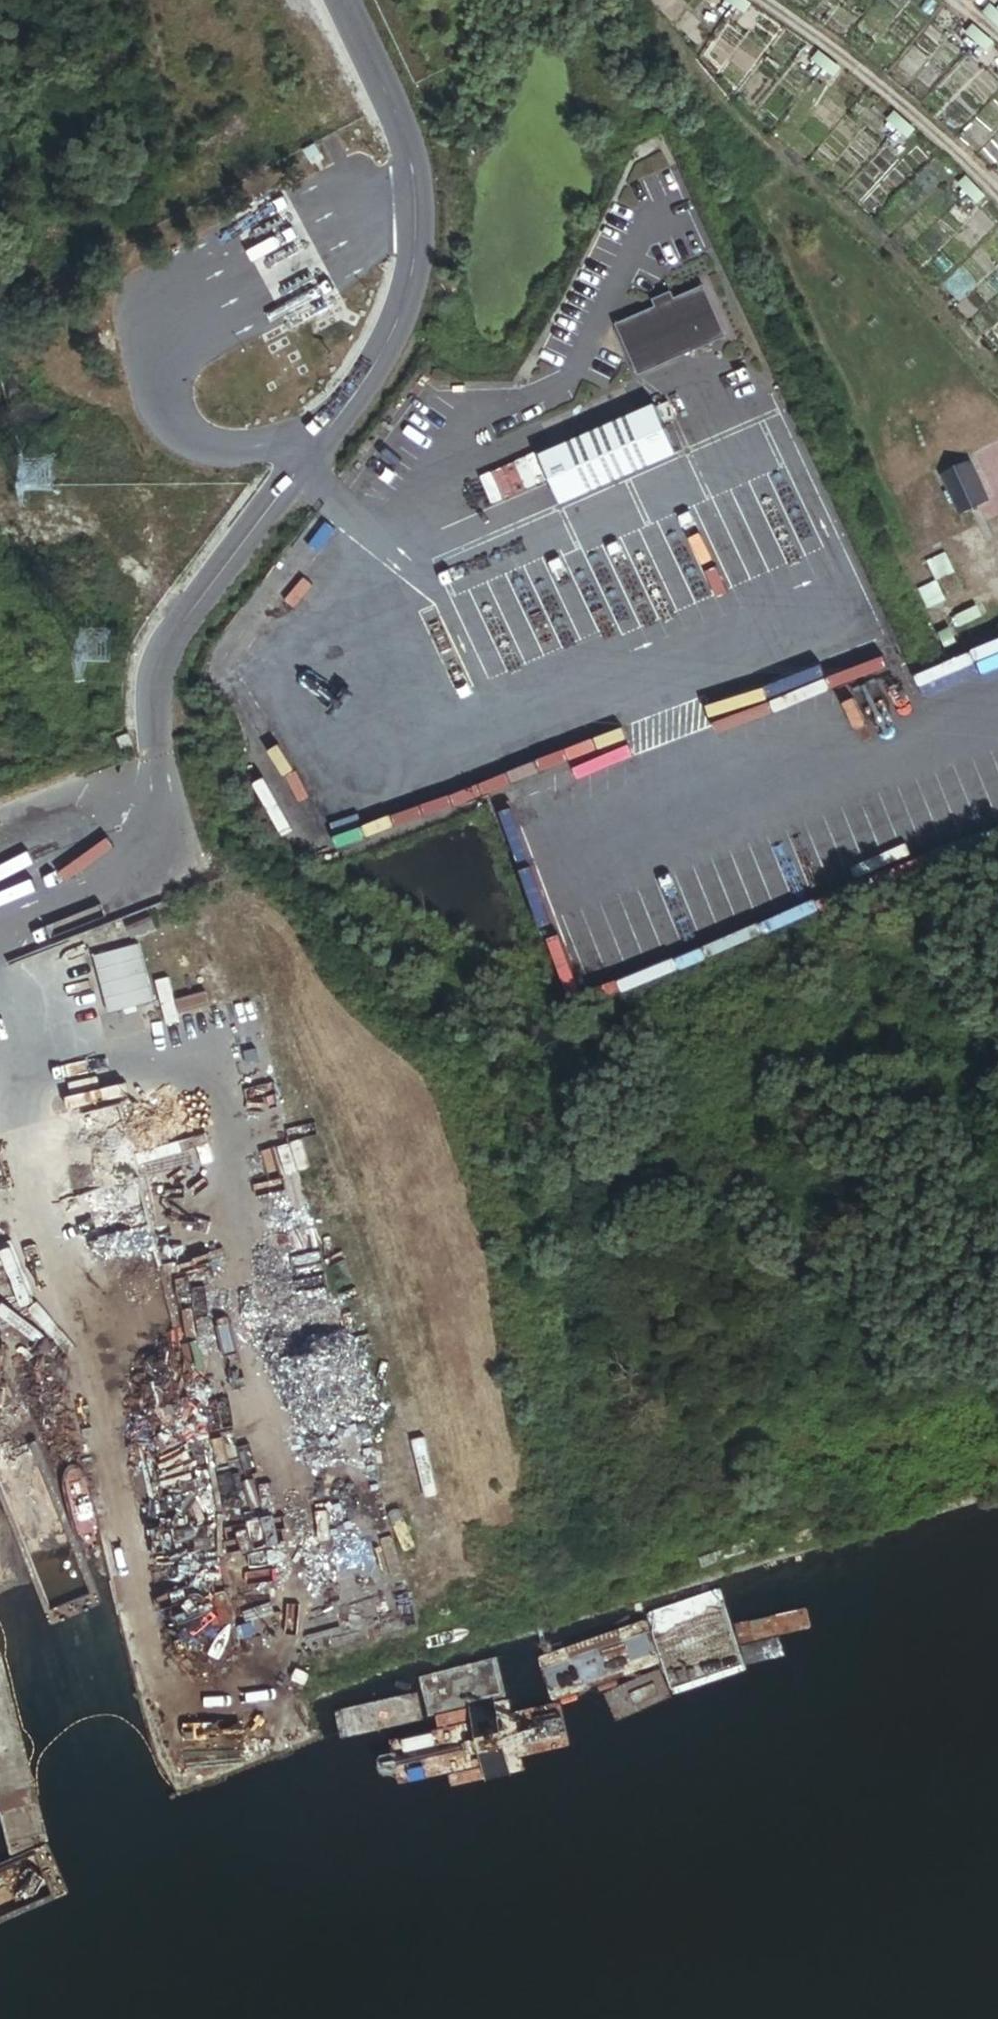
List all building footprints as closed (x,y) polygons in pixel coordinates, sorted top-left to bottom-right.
[(752,2),(748,0),(725,0),(745,13),(752,2)] [(994,6),(986,15),(997,25),(997,9),(994,6)] [(994,42),(976,26),(968,35),(986,51),(994,42)] [(841,67),(823,53),(815,63),(833,76),(841,67)] [(916,128),(898,113),(890,123),(907,138),(916,128)] [(985,194),(969,178),(961,187),(976,203),(985,194)] [(727,333),(705,283),(675,297),(672,288),(654,296),(658,305),(619,322),(640,371),(727,333)] [(658,401),(542,450),(563,502),(679,450),(658,401)] [(992,498),(973,456),(944,471),(962,512),(992,498)] [(824,656),(706,694),(716,722),(833,684),(824,656)] [(110,1017),(154,1003),(136,946),(92,959),(110,1017)]
